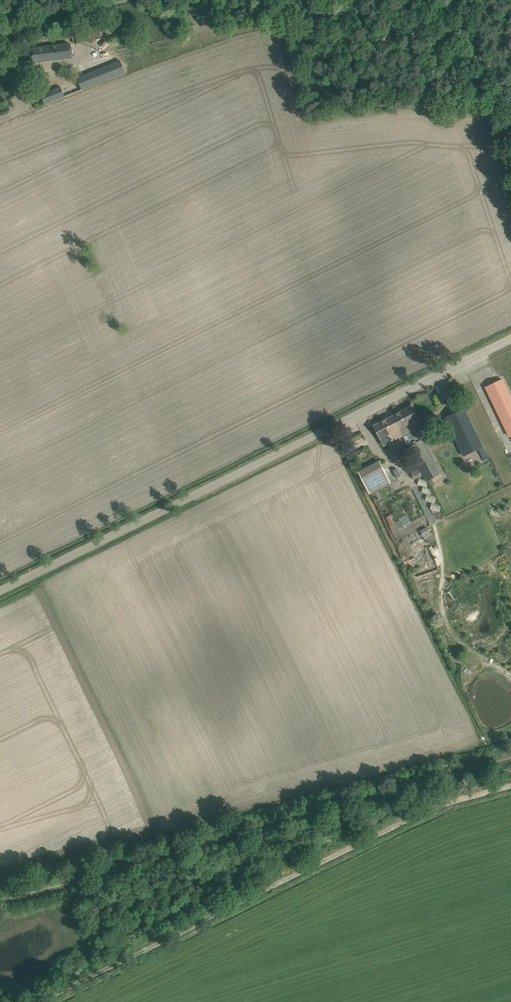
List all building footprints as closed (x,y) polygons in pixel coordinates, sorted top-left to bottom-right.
[(32,62),(72,57),(71,44),(30,49),(32,62)] [(121,60),(77,77),(82,90),(125,73),(121,60)] [(61,86),(41,95),(45,104),(46,104),(62,98),(65,96),(61,86)] [(509,436),(510,435),(510,399),(502,379),(486,387),(509,436)] [(411,406),(393,415),(404,435),(403,436),(409,447),(417,442),(412,431),(421,426),(411,406)] [(464,456),(483,447),(464,408),(445,417),(464,456)] [(403,436),(404,435),(393,415),(374,426),(384,446),(403,436)] [(350,448),(364,441),(361,434),(346,441),(350,448)] [(422,440),(417,442),(409,447),(408,447),(428,482),(441,474),(422,440)] [(379,489),(390,484),(379,461),(359,472),(370,494),(371,493),(375,501),(382,497),(379,489)] [(414,480),(422,476),(420,471),(419,469),(411,473),(414,480)] [(392,515),(386,517),(390,525),(395,522),(392,515)] [(402,526),(410,522),(407,515),(399,519),(402,526)] [(426,527),(420,530),(424,537),(430,534),(426,527)]
